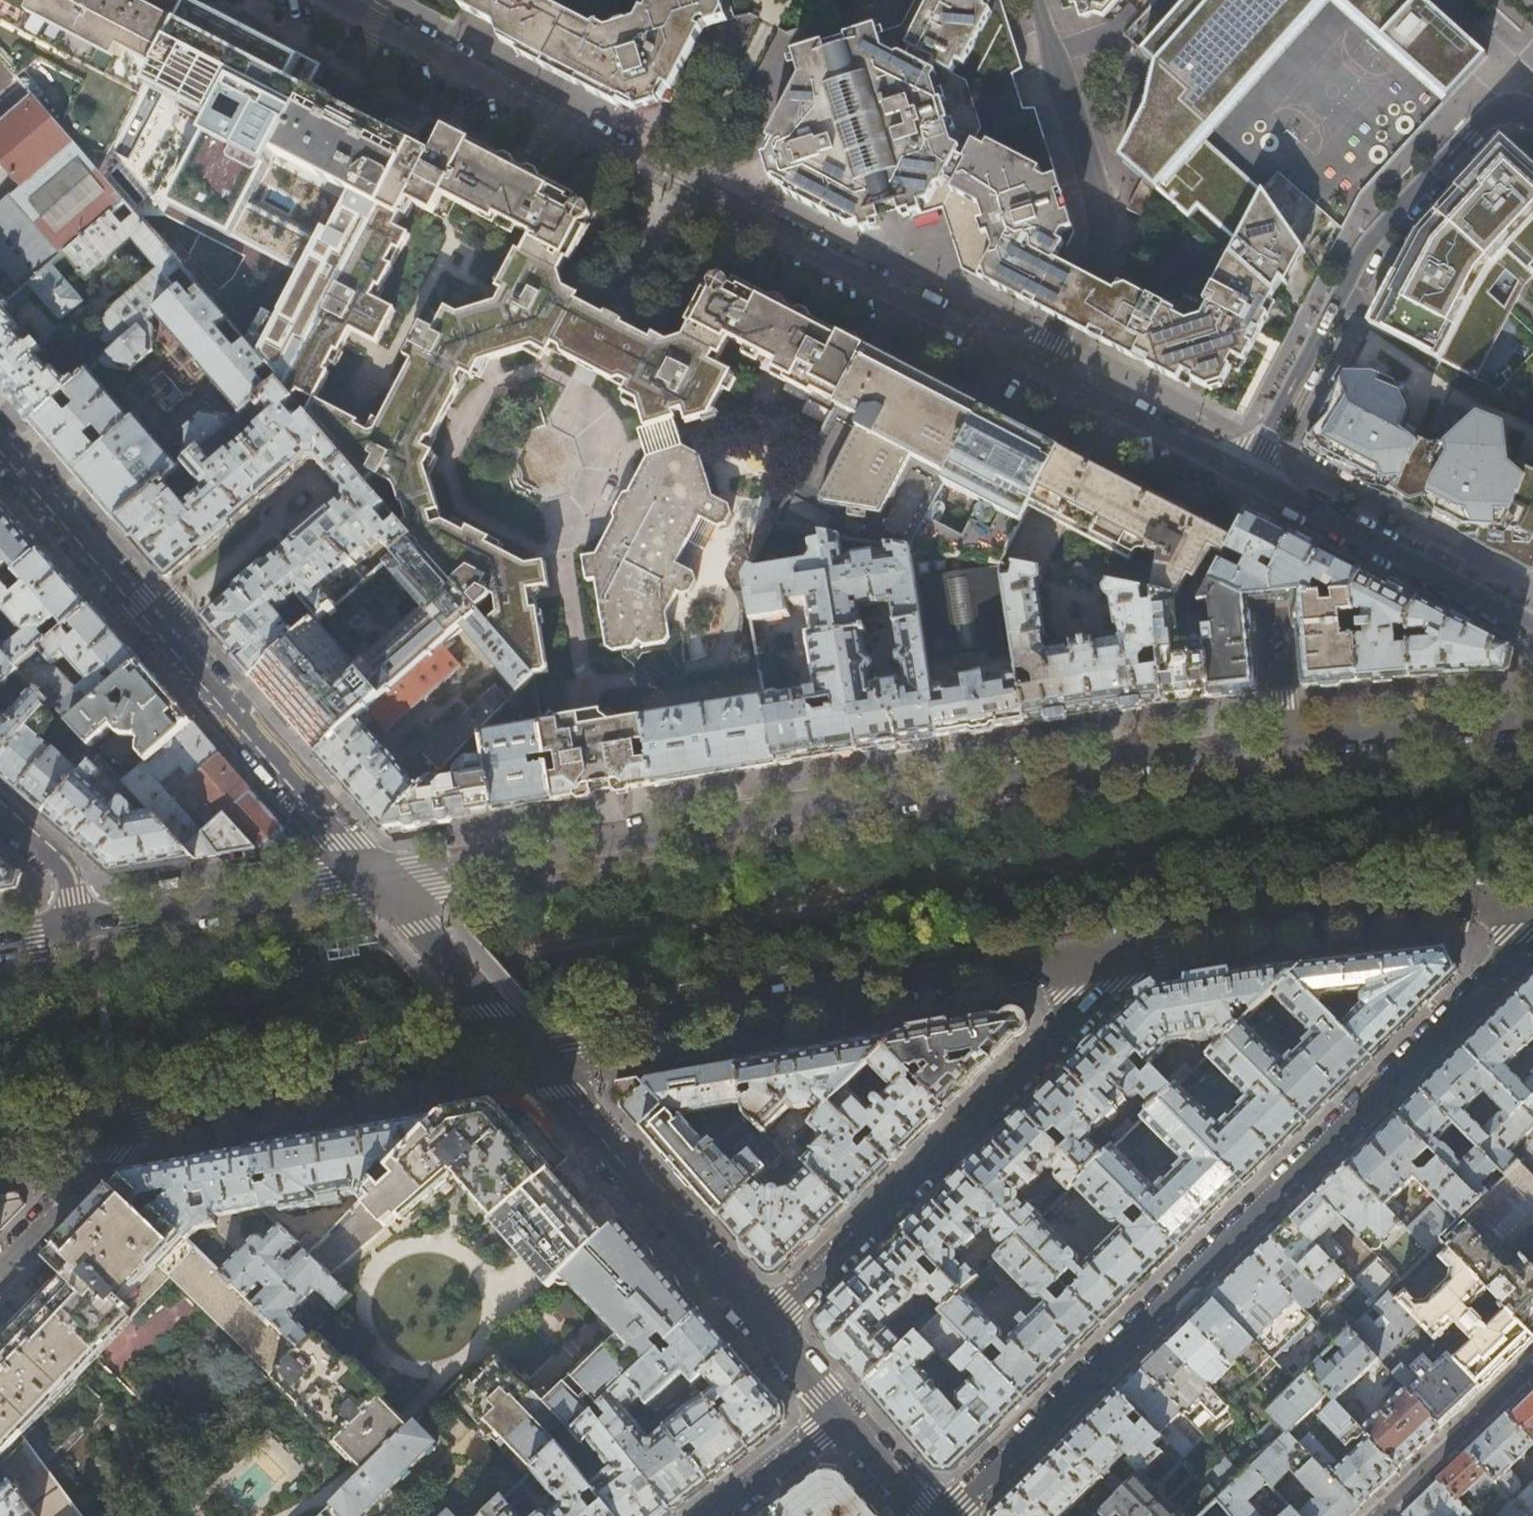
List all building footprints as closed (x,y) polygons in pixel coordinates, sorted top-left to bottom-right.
[(0,59),(16,78),(18,80),(30,57),(83,86),(61,129),(100,175),(146,87),(178,26),(191,0),(0,0),(0,59)] [(704,28),(727,21),(721,0),(655,0),(648,14),(644,12),(638,23),(607,32),(596,27),(595,30),(552,7),(546,4),(549,0),(466,0),(461,10),(463,11),(464,9),(497,26),(502,42),(520,51),(518,55),(525,59),(618,107),(620,103),(632,109),(636,108),(637,112),(659,105),(658,102),(661,101),(668,89),(672,91),(704,28)] [(727,21),(735,19),(729,0),(721,0),(727,21)] [(902,26),(879,33),(885,52),(897,58),(902,57),(907,59),(913,50),(908,47),(932,0),(915,0),(902,26)] [(908,47),(913,50),(936,62),(934,64),(952,74),(959,63),(964,66),(991,13),(985,10),(991,0),(932,0),(908,47)] [(1078,17),(1096,12),(1104,16),(1118,0),(1068,0),(1069,3),(1073,2),(1078,17)] [(1141,49),(1156,63),(1148,104),(1146,108),(1120,158),(1143,180),(1127,210),(1153,223),(1164,203),(1177,211),(1188,200),(1240,246),(1230,257),(1274,296),(1299,250),(1262,194),(1206,143),(1333,0),(1185,0),(1141,49)] [(1447,100),(1487,56),(1425,0),(1335,0),(1447,100)] [(178,26),(146,87),(162,95),(154,112),(204,137),(167,207),(233,241),(276,155),(352,193),(331,234),(325,231),(259,359),(281,383),(286,390),(382,207),(414,146),(392,135),(307,93),(324,59),(293,46),(210,7),(194,35),(178,26)] [(954,147),(947,125),(951,124),(944,102),(940,104),(934,83),(937,76),(930,71),(907,59),(902,57),(897,58),(885,52),(879,33),(877,28),(846,38),(849,47),(827,54),(824,45),(793,55),(800,78),(799,80),(769,140),(772,141),(766,153),(768,156),(763,157),(764,160),(771,180),(774,179),(775,182),(787,189),(785,194),(849,227),(860,224),(863,233),(873,230),(874,229),(872,225),(882,222),(879,212),(898,206),(901,216),(910,213),(912,218),(922,214),(920,206),(930,203),(937,189),(942,187),(946,181),(958,157),(961,151),(954,147)] [(913,50),(907,59),(930,71),(934,64),(936,62),(913,50)] [(16,78),(0,59),(0,60),(0,92),(16,78)] [(100,175),(61,129),(23,86),(0,105),(0,159),(24,187),(0,208),(0,263),(6,270),(13,278),(24,291),(52,267),(66,255),(113,214),(125,204),(100,175)] [(447,140),(422,129),(414,146),(382,207),(398,215),(404,203),(416,209),(424,195),(495,228),(500,218),(533,233),(561,247),(578,217),(567,198),(545,187),(535,182),(447,140)] [(1515,150),(1503,139),(1429,219),(1417,233),(1398,269),(1369,324),(1477,380),(1517,302),(1525,288),(1532,279),(1532,166),(1515,150)] [(974,143),(965,161),(967,162),(955,185),(952,192),(980,206),(985,222),(979,224),(984,236),(989,235),(994,250),(979,279),(1034,309),(1059,263),(1056,261),(1065,244),(1059,239),(1063,232),(1074,229),(1059,178),(1047,181),(1038,176),(1041,171),(989,143),(986,149),(975,143),(974,143)] [(965,161),(958,157),(946,181),(955,185),(967,162),(965,161)] [(395,222),(398,215),(382,207),(286,390),(314,402),(357,320),(374,328),(392,293),(375,285),(406,227),(395,222)] [(66,255),(87,279),(133,240),(160,270),(97,325),(96,324),(92,327),(94,330),(95,329),(105,342),(78,367),(78,372),(71,377),(62,377),(57,372),(53,371),(50,373),(17,334),(19,332),(19,328),(14,322),(15,313),(29,301),(29,296),(35,292),(61,322),(83,302),(52,267),(24,291),(0,312),(0,387),(32,424),(59,400),(69,392),(91,372),(102,363),(149,322),(156,316),(182,294),(171,281),(183,271),(136,217),(124,227),(113,214),(66,255)] [(314,402),(314,421),(348,461),(394,515),(393,491),(406,501),(415,539),(479,613),(490,604),(494,618),(488,624),(533,675),(551,672),(535,585),(544,585),(542,574),(531,574),(441,532),(438,503),(436,478),(434,460),(489,349),(528,340),(556,334),(573,299),(553,290),(555,283),(548,273),(561,247),(533,233),(494,314),(440,324),(420,314),(405,342),(426,351),(385,435),(314,402)] [(1112,291),(1089,335),(1179,382),(1182,376),(1205,388),(1223,383),(1235,358),(1238,359),(1246,345),(1266,320),(1268,316),(1264,314),(1274,296),(1230,257),(1205,304),(1209,307),(1202,319),(1186,324),(1173,317),(1175,314),(1120,285),(1115,292),(1112,291)] [(1059,263),(1034,309),(1061,322),(1089,335),(1112,291),(1083,276),(1059,263)] [(843,396),(868,350),(836,333),(733,280),(715,271),(691,318),(730,339),(733,330),(772,350),(767,358),(843,396)] [(24,291),(13,278),(0,289),(0,312),(24,291)] [(182,294),(156,316),(243,416),(281,383),(259,359),(194,283),(182,294)] [(658,336),(655,342),(613,320),(573,299),(556,334),(597,355),(640,378),(642,392),(645,431),(663,429),(671,429),(669,419),(683,417),(684,429),(711,428),(738,371),(718,361),(730,339),(691,318),(681,335),(669,340),(658,336)] [(149,322),(102,363),(108,370),(110,369),(130,371),(131,373),(154,353),(152,350),(154,330),(155,329),(149,322)] [(930,382),(868,350),(843,396),(868,408),(931,439),(959,453),(982,409),(930,382)] [(1532,578),(1532,467),(1516,460),(1513,424),(1475,408),(1467,415),(1439,441),(1421,445),(1411,439),(1417,413),(1402,380),(1371,368),(1334,367),(1299,445),(1306,456),(1532,578)] [(91,372),(69,392),(78,404),(69,412),(59,400),(32,424),(47,441),(118,524),(146,500),(136,488),(145,480),(155,492),(176,474),(182,469),(138,418),(134,422),(91,372)] [(314,421),(286,390),(281,383),(243,416),(237,421),(231,426),(243,440),(262,462),(260,464),(277,486),(292,474),(291,473),(311,458),(317,459),(332,474),(348,461),(314,421)] [(888,520),(931,439),(868,408),(809,512),(888,520)] [(1060,450),(982,409),(959,453),(943,483),(981,502),(963,538),(925,518),(908,549),(1001,565),(1060,450)] [(203,451),(231,426),(237,421),(231,414),(227,417),(208,415),(207,413),(183,433),(185,435),(184,454),(183,455),(189,462),(203,451)] [(666,452),(663,429),(634,434),(636,453),(583,570),(576,571),(578,583),(584,582),(598,657),(674,644),(670,614),(678,592),(685,595),(692,573),(669,564),(690,514),(711,522),(722,499),(698,490),(684,459),(666,452)] [(959,453),(931,439),(888,520),(881,534),(908,549),(925,518),(943,483),(959,453)] [(203,451),(189,462),(182,469),(176,474),(179,478),(196,498),(207,510),(200,516),(218,538),(230,527),(230,526),(262,498),(263,499),(277,486),(260,464),(262,462),(243,440),(233,449),(232,449),(232,450),(231,450),(231,452),(231,453),(232,454),(217,468),(205,454),(206,453),(203,451)] [(1231,539),(1060,450),(1001,565),(1016,568),(1043,572),(1069,522),(1135,557),(1137,550),(1146,554),(1148,550),(1149,552),(1152,552),(1154,553),(1155,552),(1157,552),(1158,551),(1159,550),(1152,592),(1174,597),(1199,601),(1209,582),(1220,564),(1227,551),(1233,540),(1231,539)] [(348,461),(332,474),(345,491),(344,500),(312,527),(326,542),(335,545),(366,581),(374,574),(368,567),(359,565),(366,558),(366,557),(366,556),(365,554),(382,540),(395,555),(415,539),(394,515),(348,461)] [(167,488),(179,478),(176,474),(155,492),(146,500),(118,524),(165,578),(166,578),(167,579),(168,579),(170,578),(204,548),(205,549),(218,538),(200,516),(207,510),(196,498),(184,508),(167,488)] [(0,501),(0,587),(43,551),(0,501)] [(1240,527),(1233,540),(1227,551),(1244,561),(1238,573),(1220,564),(1209,582),(1250,603),(1259,602),(1273,601),(1270,574),(1293,535),(1268,522),(1266,518),(1248,512),(1240,527)] [(265,567),(252,578),(271,598),(278,592),(290,605),(310,629),(317,623),(338,605),(335,601),(333,602),(323,590),(338,577),(340,578),(341,578),(343,578),(344,578),(351,572),(352,582),(358,588),(366,581),(335,545),(326,542),(312,527),(298,539),(299,540),(266,568),(265,567)] [(781,695),(778,694),(775,695),(772,696),(769,698),(766,698),(777,765),(858,752),(823,535),(809,532),(812,555),(808,561),(758,569),(746,571),(754,624),(788,618),(787,607),(805,603),(811,639),(807,640),(815,691),(783,696),(781,695)] [(908,549),(886,545),(887,552),(844,558),(841,538),(823,535),(858,752),(939,738),(908,549)] [(1363,571),(1293,535),(1270,574),(1273,601),(1284,600),(1295,599),(1313,597),(1312,588),(1314,584),(1315,584),(1317,584),(1318,584),(1320,584),(1321,583),(1322,583),(1323,582),(1324,581),(1334,587),(1329,596),(1349,594),(1363,571)] [(415,539),(395,555),(386,564),(424,609),(357,668),(317,623),(310,629),(301,637),(252,679),(318,755),(359,720),(444,645),(462,629),(479,613),(415,539)] [(1004,579),(1001,565),(908,549),(939,738),(1026,724),(1021,692),(1019,675),(1004,579)] [(43,551),(0,587),(0,620),(7,614),(25,634),(2,654),(18,670),(92,607),(43,551)] [(1059,576),(1109,585),(1115,586),(1115,584),(1105,578),(1089,574),(1090,568),(1073,563),(1071,571),(1060,570),(1059,576)] [(1043,574),(1043,572),(1016,568),(1014,578),(1004,579),(1019,675),(1025,674),(1034,679),(1036,689),(1021,692),(1026,724),(1164,703),(1153,604),(1144,605),(1143,604),(1142,603),(1141,591),(1115,586),(1109,585),(1108,586),(1107,587),(1106,589),(1105,592),(1106,595),(1106,596),(1107,598),(1109,600),(1112,600),(1113,600),(1117,627),(1120,627),(1121,638),(1118,642),(1095,646),(1094,643),(1091,643),(1090,642),(1086,643),(1086,641),(1079,643),(1078,644),(1075,645),(1071,643),(1070,645),(1071,646),(1072,650),(1049,653),(1046,651),(1044,640),(1046,639),(1037,583),(1038,583),(1041,582),(1042,581),(1043,579),(1044,576),(1043,574)] [(1393,587),(1363,571),(1349,594),(1351,613),(1361,613),(1362,623),(1354,624),(1355,633),(1363,632),(1363,638),(1354,639),(1358,683),(1387,681),(1411,679),(1409,647),(1396,648),(1394,627),(1407,626),(1407,621),(1419,600),(1393,587)] [(239,589),(240,590),(206,621),(205,622),(205,624),(206,625),(252,679),(301,637),(298,633),(297,634),(279,614),(290,605),(278,592),(271,598),(252,578),(239,589)] [(1250,603),(1209,582),(1199,601),(1199,603),(1208,603),(1210,626),(1203,627),(1205,643),(1212,643),(1212,646),(1204,647),(1209,698),(1245,694),(1257,692),(1258,691),(1259,689),(1250,603)] [(1178,642),(1174,597),(1152,592),(1153,604),(1164,703),(1209,698),(1204,647),(1203,641),(1200,639),(1197,638),(1196,639),(1194,639),(1193,640),(1192,641),(1191,642),(1191,643),(1189,643),(1189,642),(1178,642)] [(1351,613),(1349,594),(1329,596),(1313,597),(1295,599),(1304,685),(1304,686),(1305,687),(1306,687),(1307,687),(1330,685),(1358,683),(1354,639),(1340,640),(1338,614),(1351,613)] [(1453,618),(1419,600),(1407,621),(1407,626),(1408,632),(1425,631),(1431,633),(1429,638),(1434,642),(1409,644),(1409,647),(1411,679),(1432,677),(1505,673),(1511,648),(1453,618)] [(69,725),(141,664),(92,607),(18,670),(35,689),(48,703),(69,725)] [(479,613),(462,629),(517,692),(533,675),(488,624),(479,613)] [(359,720),(318,755),(383,830),(384,829),(434,778),(447,764),(481,729),(509,701),(496,687),(424,756),(435,768),(426,777),(421,777),(414,783),(366,729),(375,721),(385,732),(461,665),(444,645),(359,720)] [(18,670),(2,654),(0,651),(0,690),(18,670)] [(192,722),(141,664),(69,725),(72,729),(91,749),(113,729),(119,736),(137,737),(142,742),(140,745),(139,753),(142,757),(136,763),(140,767),(192,722)] [(43,709),(48,703),(35,689),(9,718),(0,709),(0,757),(43,709)] [(653,785),(777,765),(766,698),(649,717),(643,719),(647,743),(649,759),(653,785)] [(53,751),(72,729),(69,725),(59,715),(55,720),(43,709),(0,757),(0,775),(17,790),(53,751)] [(647,743),(643,719),(611,724),(602,718),(601,713),(588,716),(542,723),(548,758),(549,767),(551,776),(554,802),(576,798),(574,789),(599,785),(627,780),(628,789),(653,785),(649,759),(647,743)] [(252,791),(192,722),(140,767),(122,782),(151,813),(185,850),(205,833),(201,830),(160,785),(180,766),(213,803),(199,816),(210,828),(252,791)] [(481,733),(487,767),(499,766),(502,768),(502,772),(500,775),(488,777),(494,811),(554,802),(551,776),(549,767),(533,769),(531,760),(548,758),(542,723),(481,733)] [(99,757),(91,749),(72,729),(53,751),(17,790),(46,816),(99,757)] [(481,733),(481,729),(447,764),(452,768),(455,765),(458,769),(456,771),(457,780),(454,783),(453,783),(452,782),(451,781),(450,781),(449,781),(447,781),(446,782),(445,782),(444,783),(444,784),(443,785),(443,786),(434,778),(384,829),(389,829),(445,819),(446,819),(494,811),(488,777),(487,767),(481,733)] [(107,767),(99,757),(46,816),(112,874),(195,860),(185,850),(151,813),(144,815),(144,812),(139,813),(139,815),(134,816),(133,807),(112,788),(104,797),(91,785),(107,767)] [(286,831),(252,791),(210,828),(208,830),(205,833),(185,850),(195,860),(280,847),(286,831)] [(445,819),(389,829),(391,837),(446,828),(445,819)] [(18,890),(22,875),(0,855),(0,893),(18,890)] [(1370,958),(1302,965),(1289,977),(1318,1006),(1321,995),(1365,990),(1364,990),(1363,992),(1362,993),(1361,994),(1360,997),(1360,998),(1360,1000),(1360,1001),(1361,1003),(1362,1004),(1339,1027),(1370,1058),(1409,1020),(1457,973),(1446,949),(1370,958)] [(1289,977),(1302,965),(1235,976),(1156,989),(1141,997),(1141,998),(1111,1028),(1148,1065),(1169,1043),(1186,1041),(1186,1042),(1191,1042),(1194,1037),(1196,1038),(1198,1038),(1200,1038),(1202,1037),(1204,1037),(1206,1036),(1208,1035),(1215,1049),(1225,1039),(1237,1028),(1232,1023),(1230,1010),(1245,1008),(1251,1014),(1271,995),(1289,977)] [(1318,1006),(1289,977),(1271,995),(1314,1037),(1285,1063),(1244,1021),(1237,1028),(1225,1039),(1306,1121),(1337,1091),(1370,1058),(1339,1027),(1318,1006)] [(1517,997),(1532,1013),(1532,982),(1517,997)] [(1532,1119),(1532,1078),(1525,1086),(1507,1068),(1532,1043),(1532,1013),(1517,997),(1490,1024),(1464,1050),(1532,1119)] [(913,1032),(898,1035),(883,1051),(903,1070),(925,1066),(928,1069),(916,1082),(945,1109),(958,1096),(958,1097),(970,1085),(970,1084),(976,1078),(983,1070),(984,1071),(993,1062),(992,1061),(1011,1044),(1026,1029),(1027,1028),(1027,1025),(1026,1024),(1022,1016),(1022,1014),(1019,1013),(1018,1014),(994,1018),(993,1017),(972,1021),(972,1022),(959,1024),(947,1026),(947,1025),(912,1031),(913,1032)] [(1148,1065),(1111,1028),(1047,1092),(1025,1114),(1084,1175),(1096,1164),(1104,1156),(1090,1142),(1090,1141),(1092,1139),(1092,1136),(1093,1134),(1093,1132),(1093,1129),(1094,1130),(1101,1124),(1105,1127),(1116,1117),(1117,1116),(1117,1115),(1118,1114),(1118,1113),(1117,1113),(1117,1112),(1117,1111),(1118,1110),(1117,1108),(1125,1100),(1125,1098),(1126,1098),(1128,1098),(1132,1097),(1133,1097),(1136,1095),(1137,1094),(1153,1109),(1161,1101),(1172,1090),(1166,1084),(1148,1065)] [(883,1051),(898,1035),(811,1050),(737,1064),(747,1117),(763,1133),(793,1103),(802,1113),(806,1112),(812,1106),(821,1115),(829,1106),(846,1089),(859,1076),(883,1051)] [(1306,1121),(1225,1039),(1215,1049),(1207,1057),(1249,1100),(1222,1129),(1178,1084),(1172,1090),(1161,1101),(1242,1185),(1273,1154),(1306,1121)] [(1444,1070),(1421,1092),(1455,1125),(1479,1150),(1498,1169),(1505,1177),(1520,1162),(1511,1152),(1532,1130),(1532,1119),(1464,1050),(1444,1070)] [(916,1082),(903,1070),(883,1051),(859,1076),(865,1082),(874,1073),(892,1092),(887,1098),(888,1099),(883,1104),(880,1100),(879,1100),(878,1099),(877,1099),(876,1099),(875,1100),(873,1100),(873,1101),(872,1102),(872,1103),(872,1104),(872,1105),(873,1106),(875,1109),(870,1114),(846,1089),(829,1106),(864,1139),(865,1133),(870,1130),(874,1133),(871,1135),(871,1138),(873,1139),(869,1144),(889,1164),(916,1137),(945,1109),(916,1082)] [(771,1141),(763,1133),(747,1117),(737,1064),(689,1072),(652,1079),(624,1107),(658,1147),(703,1199),(720,1218),(758,1179),(782,1154),(783,1153),(771,1141)] [(1185,1065),(1166,1084),(1172,1090),(1178,1084),(1191,1072),(1185,1065)] [(624,1107),(652,1079),(621,1084),(616,1098),(624,1107)] [(1409,1104),(1396,1116),(1480,1202),(1489,1193),(1481,1185),(1498,1169),(1479,1150),(1463,1165),(1459,1162),(1462,1158),(1449,1145),(1443,1145),(1445,1144),(1441,1140),(1455,1125),(1421,1092),(1409,1104)] [(1161,1101),(1153,1109),(1142,1120),(1186,1164),(1166,1184),(1164,1182),(1157,1190),(1114,1147),(1104,1156),(1096,1164),(1137,1206),(1148,1217),(1178,1248),(1209,1217),(1242,1185),(1161,1101)] [(496,1220),(551,1172),(568,1158),(550,1138),(538,1124),(535,1121),(532,1117),(528,1114),(525,1112),(519,1109),(516,1108),(512,1107),(509,1106),(503,1106),(499,1106),(493,1106),(465,1111),(444,1115),(362,1201),(318,1246),(310,1254),(331,1274),(397,1218),(399,1221),(455,1173),(496,1220)] [(829,1106),(821,1115),(809,1127),(826,1144),(824,1146),(823,1146),(822,1146),(821,1146),(820,1147),(804,1163),(847,1206),(867,1185),(889,1164),(869,1144),(864,1139),(829,1106)] [(995,1144),(965,1173),(1023,1234),(1041,1217),(1042,1216),(1026,1200),(1020,1200),(1020,1195),(1022,1195),(1031,1187),(1032,1188),(1041,1178),(1040,1178),(1046,1172),(1044,1171),(1045,1170),(1047,1171),(1049,1171),(1050,1171),(1051,1170),(1052,1170),(1057,1175),(1054,1179),(1066,1192),(1073,1186),(1084,1175),(1025,1114),(995,1144)] [(351,1132),(252,1150),(262,1209),(279,1206),(281,1213),(323,1206),(324,1207),(342,1204),(340,1197),(355,1195),(362,1201),(444,1115),(351,1132)] [(1370,1143),(1345,1167),(1394,1217),(1404,1208),(1398,1201),(1396,1202),(1394,1200),(1415,1179),(1436,1201),(1407,1230),(1429,1253),(1435,1247),(1440,1242),(1480,1202),(1396,1116),(1370,1143)] [(1112,1134),(1119,1142),(1134,1127),(1126,1120),(1112,1134)] [(777,1135),(771,1141),(783,1153),(789,1147),(790,1147),(777,1135)] [(790,1147),(789,1147),(798,1156),(803,1151),(794,1142),(790,1147)] [(789,1147),(783,1153),(782,1154),(796,1169),(800,1169),(801,1168),(805,1173),(788,1191),(787,1190),(781,1192),(780,1191),(780,1190),(779,1190),(778,1189),(777,1189),(776,1189),(775,1189),(774,1190),(773,1190),(772,1191),(771,1192),(758,1179),(720,1218),(765,1271),(780,1272),(811,1241),(847,1206),(804,1163),(798,1156),(789,1147)] [(122,1176),(125,1180),(146,1200),(175,1194),(175,1198),(160,1214),(188,1240),(198,1229),(215,1226),(214,1217),(262,1209),(252,1150),(197,1159),(125,1172),(122,1176)] [(1505,1177),(1489,1193),(1480,1202),(1440,1242),(1488,1291),(1506,1310),(1526,1331),(1528,1330),(1532,1325),(1532,1268),(1517,1252),(1532,1238),(1532,1174),(1520,1162),(1505,1177)] [(1137,1206),(1096,1164),(1084,1175),(1073,1186),(1108,1222),(1110,1223),(1111,1224),(1113,1224),(1114,1225),(1115,1225),(1117,1225),(1118,1224),(1120,1223),(1124,1228),(1082,1269),(1077,1264),(1078,1263),(1079,1262),(1079,1261),(1079,1258),(1079,1256),(1078,1255),(1077,1254),(1076,1252),(1075,1252),(1041,1217),(1023,1234),(1019,1238),(1060,1281),(1071,1271),(1082,1282),(1071,1292),(1101,1323),(1139,1286),(1178,1248),(1148,1217),(1138,1227),(1127,1216),(1137,1206)] [(1332,1180),(1317,1195),(1337,1215),(1378,1257),(1402,1281),(1429,1253),(1407,1230),(1394,1217),(1345,1167),(1332,1180)] [(559,1181),(551,1172),(496,1220),(492,1224),(530,1267),(549,1290),(570,1269),(605,1233),(586,1212),(573,1197),(581,1190),(573,1182),(566,1174),(559,1181)] [(1023,1234),(965,1173),(935,1203),(904,1234),(962,1292),(964,1291),(980,1275),(968,1262),(964,1266),(959,1260),(959,1259),(959,1257),(959,1256),(959,1254),(958,1252),(962,1253),(966,1249),(967,1250),(971,1247),(970,1246),(984,1233),(988,1235),(992,1230),(996,1235),(992,1238),(1005,1252),(1019,1238),(1023,1234)] [(146,1200),(125,1180),(106,1199),(75,1232),(47,1261),(66,1277),(53,1291),(29,1316),(3,1343),(0,1346),(0,1465),(22,1495),(38,1515),(83,1515),(45,1466),(109,1399),(81,1371),(171,1276),(272,1377),(277,1372),(299,1349),(255,1306),(247,1298),(222,1273),(188,1240),(160,1214),(146,1200)] [(26,1205),(18,1191),(0,1194),(0,1231),(26,1205)] [(1323,1228),(1337,1215),(1317,1195),(1293,1218),(1271,1240),(1333,1301),(1353,1282),(1376,1307),(1390,1293),(1402,1281),(1378,1257),(1358,1277),(1349,1269),(1345,1273),(1334,1262),(1346,1251),(1323,1228)] [(620,1218),(605,1233),(570,1269),(576,1275),(585,1266),(603,1287),(644,1246),(620,1218)] [(310,1254),(297,1242),(294,1240),(280,1256),(272,1249),(287,1233),(281,1226),(267,1240),(265,1238),(257,1237),(222,1273),(247,1298),(261,1282),(270,1290),(255,1306),(299,1349),(313,1334),(298,1320),(294,1313),(315,1290),(322,1293),(338,1308),(351,1294),(331,1274),(310,1254)] [(306,1233),(297,1242),(310,1254),(318,1246),(306,1233)] [(962,1292),(904,1234),(861,1276),(819,1318),(818,1333),(837,1355),(865,1387),(907,1346),(884,1324),(902,1307),(904,1309),(918,1296),(919,1297),(920,1298),(921,1299),(923,1299),(924,1299),(925,1299),(927,1299),(928,1299),(930,1298),(931,1297),(932,1296),(945,1309),(962,1292)] [(1019,1238),(1005,1252),(996,1260),(1032,1297),(1034,1298),(1035,1299),(1037,1299),(1039,1299),(1040,1299),(1042,1299),(1043,1298),(1048,1303),(1034,1316),(1029,1311),(1019,1321),(1024,1326),(1006,1343),(1001,1339),(1002,1338),(1003,1336),(1003,1335),(1003,1333),(1003,1331),(1003,1330),(1002,1329),(1001,1328),(1000,1327),(964,1291),(962,1292),(945,1309),(941,1313),(983,1357),(995,1346),(1006,1357),(995,1368),(1025,1399),(1065,1359),(1101,1323),(1071,1292),(1062,1302),(1050,1291),(1060,1281),(1019,1238)] [(1263,1248),(1253,1258),(1298,1301),(1339,1343),(1351,1332),(1357,1325),(1333,1301),(1271,1240),(1263,1248)] [(1435,1247),(1444,1256),(1440,1260),(1450,1271),(1450,1282),(1428,1303),(1417,1303),(1406,1292),(1397,1300),(1420,1324),(1436,1341),(1454,1324),(1471,1342),(1457,1355),(1452,1350),(1448,1353),(1450,1355),(1483,1389),(1509,1366),(1532,1344),(1532,1338),(1526,1331),(1506,1310),(1492,1322),(1484,1322),(1475,1313),(1469,1313),(1468,1311),(1488,1291),(1440,1242),(1435,1247)] [(603,1287),(595,1297),(587,1303),(630,1341),(641,1352),(647,1364),(660,1351),(669,1343),(701,1312),(656,1260),(644,1246),(603,1287)] [(1234,1277),(1213,1298),(1276,1363),(1288,1352),(1267,1331),(1298,1301),(1253,1258),(1234,1277)] [(1397,1300),(1390,1293),(1376,1307),(1375,1308),(1383,1316),(1376,1323),(1368,1315),(1357,1325),(1351,1332),(1378,1360),(1380,1362),(1420,1324),(1397,1300)] [(1202,1308),(1189,1321),(1274,1409),(1298,1385),(1276,1363),(1213,1298),(1202,1308)] [(632,1342),(630,1341),(587,1303),(514,1375),(489,1350),(459,1379),(543,1464),(559,1449),(594,1415),(629,1381),(647,1364),(638,1356),(641,1352),(632,1342)] [(916,1337),(936,1317),(931,1311),(910,1331),(916,1337)] [(660,1351),(647,1364),(629,1381),(644,1400),(649,1407),(684,1375),(692,1384),(693,1383),(703,1375),(733,1349),(718,1331),(701,1312),(669,1343),(675,1351),(667,1358),(660,1351)] [(936,1317),(916,1337),(907,1346),(865,1387),(907,1436),(937,1470),(952,1471),(987,1436),(1025,1399),(995,1368),(983,1357),(941,1313),(936,1317)] [(1179,1330),(1166,1344),(1230,1410),(1270,1451),(1288,1434),(1269,1414),(1274,1409),(1189,1321),(1179,1330)] [(1351,1332),(1339,1343),(1338,1345),(1345,1352),(1330,1368),(1323,1360),(1308,1375),(1335,1403),(1378,1360),(1351,1332)] [(314,1334),(313,1334),(299,1349),(277,1372),(307,1404),(306,1406),(337,1440),(339,1438),(360,1461),(368,1470),(406,1432),(399,1425),(376,1400),(381,1396),(349,1361),(344,1366),(314,1334)] [(1154,1356),(1140,1369),(1205,1436),(1207,1437),(1221,1423),(1219,1421),(1230,1410),(1166,1344),(1154,1356)] [(759,1379),(733,1349),(703,1375),(716,1391),(706,1399),(750,1450),(766,1437),(783,1423),(785,1408),(759,1379)] [(1462,1408),(1483,1389),(1450,1355),(1436,1368),(1426,1358),(1413,1369),(1423,1381),(1419,1385),(1419,1384),(1419,1382),(1418,1381),(1418,1380),(1417,1379),(1416,1378),(1403,1364),(1392,1374),(1406,1389),(1442,1427),(1462,1408)] [(1128,1381),(1116,1392),(1172,1449),(1182,1459),(1205,1436),(1140,1369),(1128,1381)] [(1274,1409),(1269,1414),(1288,1434),(1358,1507),(1380,1486),(1399,1469),(1343,1411),(1335,1403),(1308,1375),(1298,1385),(1274,1409)] [(628,1412),(644,1400),(629,1381),(594,1415),(672,1511),(693,1495),(709,1482),(668,1431),(655,1441),(655,1445),(649,1443),(649,1438),(628,1412)] [(1354,1400),(1343,1411),(1399,1469),(1421,1447),(1442,1427),(1406,1389),(1372,1421),(1364,1413),(1364,1410),(1354,1400)] [(1507,1415),(1532,1441),(1532,1390),(1530,1392),(1507,1415)] [(1090,1419),(1065,1443),(1101,1480),(1120,1500),(1135,1484),(1131,1481),(1125,1487),(1113,1475),(1107,1475),(1122,1459),(1127,1464),(1129,1462),(1143,1477),(1172,1449),(1116,1392),(1090,1419)] [(657,1416),(662,1423),(668,1431),(709,1482),(732,1464),(750,1450),(706,1399),(672,1423),(662,1411),(657,1416)] [(594,1415),(559,1449),(562,1453),(577,1441),(580,1445),(582,1445),(587,1441),(590,1444),(589,1446),(596,1454),(598,1454),(604,1461),(603,1463),(609,1471),(611,1472),(602,1479),(598,1475),(591,1473),(583,1479),(614,1515),(666,1515),(672,1511),(594,1415)] [(1507,1415),(1488,1433),(1467,1454),(1526,1515),(1532,1515),(1532,1482),(1522,1493),(1518,1489),(1521,1486),(1520,1478),(1509,1467),(1522,1455),(1526,1460),(1530,1456),(1526,1452),(1531,1448),(1532,1450),(1532,1441),(1507,1415)] [(654,1429),(662,1423),(657,1416),(648,1423),(654,1429)] [(406,1432),(368,1470),(364,1474),(322,1515),(365,1515),(437,1446),(415,1423),(406,1432)] [(1288,1434),(1270,1451),(1253,1468),(1267,1483),(1272,1489),(1291,1471),(1312,1494),(1304,1501),(1288,1484),(1277,1494),(1297,1515),(1349,1515),(1358,1507),(1288,1434)] [(1101,1480),(1065,1443),(1023,1485),(991,1515),(1064,1515),(1101,1480)] [(562,1453),(559,1449),(543,1464),(533,1474),(553,1500),(557,1500),(563,1507),(551,1515),(614,1515),(583,1479),(562,1453)] [(1182,1459),(1172,1449),(1143,1477),(1135,1484),(1120,1500),(1104,1515),(1105,1515),(1118,1515),(1121,1514),(1123,1515),(1184,1515),(1179,1511),(1175,1514),(1155,1493),(1158,1490),(1153,1485),(1162,1482),(1183,1460),(1182,1459)] [(1440,1481),(1457,1500),(1462,1495),(1465,1498),(1471,1492),(1499,1515),(1498,1515),(1526,1515),(1467,1454),(1454,1465),(1439,1480),(1440,1481)] [(1200,1478),(1209,1487),(1220,1499),(1243,1477),(1223,1457),(1200,1478)] [(0,1465),(0,1513),(22,1495),(0,1465)] [(772,1509),(778,1515),(877,1515),(867,1504),(837,1470),(823,1468),(801,1486),(772,1509)] [(1243,1477),(1220,1499),(1218,1501),(1230,1515),(1259,1515),(1247,1502),(1267,1483),(1253,1468),(1243,1477)] [(1440,1481),(1421,1498),(1403,1515),(1473,1515),(1457,1500),(1440,1481)] [(1218,1501),(1220,1499),(1209,1487),(1188,1508),(1185,1515),(1202,1515),(1218,1501)] [(464,1493),(441,1515),(487,1515),(464,1493)] [(1277,1494),(1276,1493),(1265,1504),(1276,1515),(1297,1515),(1277,1494)] [(22,1495),(0,1513),(0,1515),(38,1515),(22,1495)] [(505,1501),(489,1515),(516,1515),(505,1501)]
